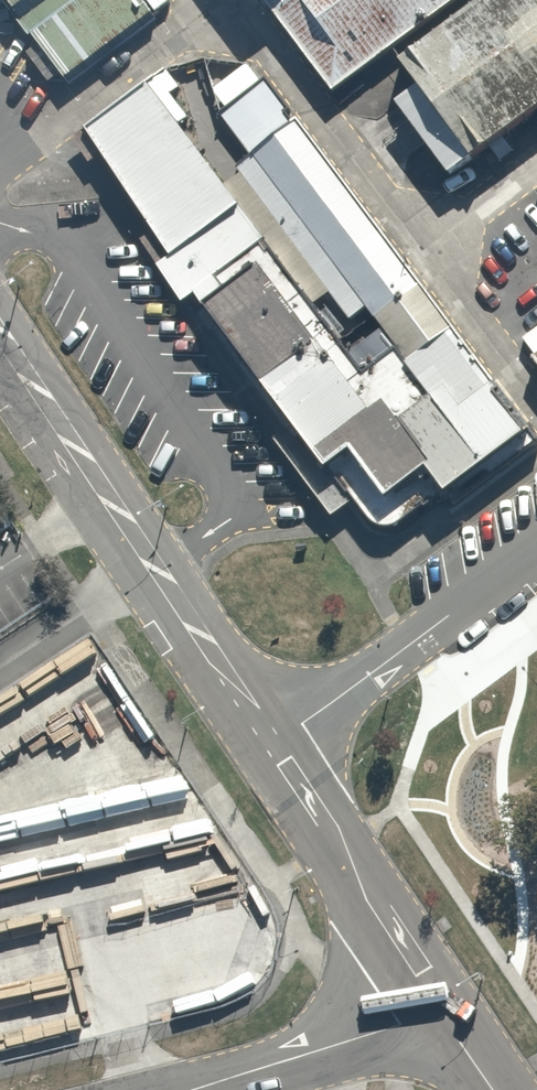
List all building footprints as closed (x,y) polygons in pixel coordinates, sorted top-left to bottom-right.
[(68,83),(155,19),(140,0),(4,0),(68,83)] [(329,93),(451,0),(264,0),(329,93)] [(395,64),(411,85),(392,105),(445,175),(536,108),(536,0),(478,0),(395,64)] [(263,80),(219,115),(253,158),(222,183),(178,127),(190,118),(170,95),(179,88),(164,69),(83,128),(166,255),(157,267),(183,304),(192,296),(366,521),(378,528),(392,526),(442,495),(453,506),(536,441),(536,440),(263,80)] [(522,338),(532,351),(528,355),(536,366),(536,326),(522,338)]
